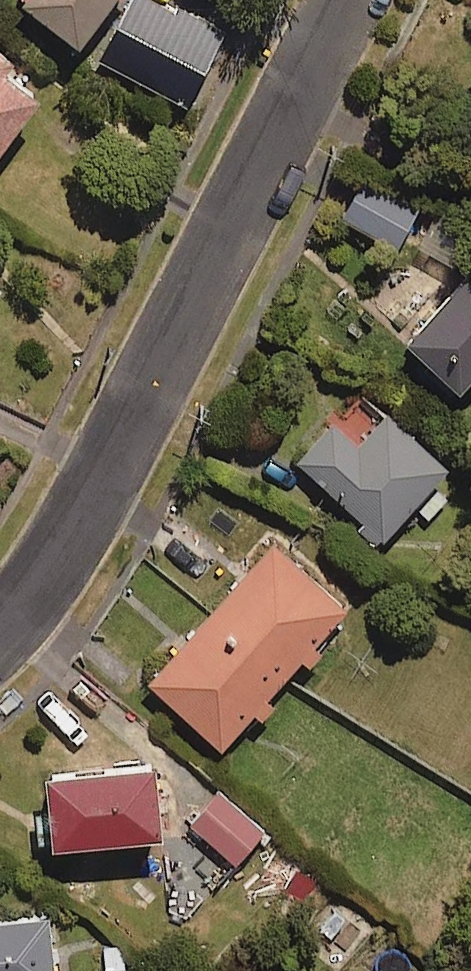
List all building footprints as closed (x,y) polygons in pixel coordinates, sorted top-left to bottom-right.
[(76,29),(99,0),(38,0),(76,29)] [(0,46),(0,130),(41,77),(0,46)] [(418,201),(360,174),(340,215),(398,242),(418,201)] [(468,258),(405,332),(458,377),(470,362),(470,261),(468,258)] [(380,531),(408,499),(426,515),(445,494),(427,478),(445,458),(372,394),(345,424),(332,413),(295,454),(380,531)] [(263,691),(301,649),(311,657),(323,644),(313,635),(345,600),(274,536),(148,675),(219,739),(253,702),(262,711),(272,699),(263,691)] [(157,822),(151,752),(44,762),(50,832),(157,822)] [(263,823),(218,784),(188,817),(233,857),(263,823)] [(0,907),(0,970),(47,970),(43,904),(0,907)]
